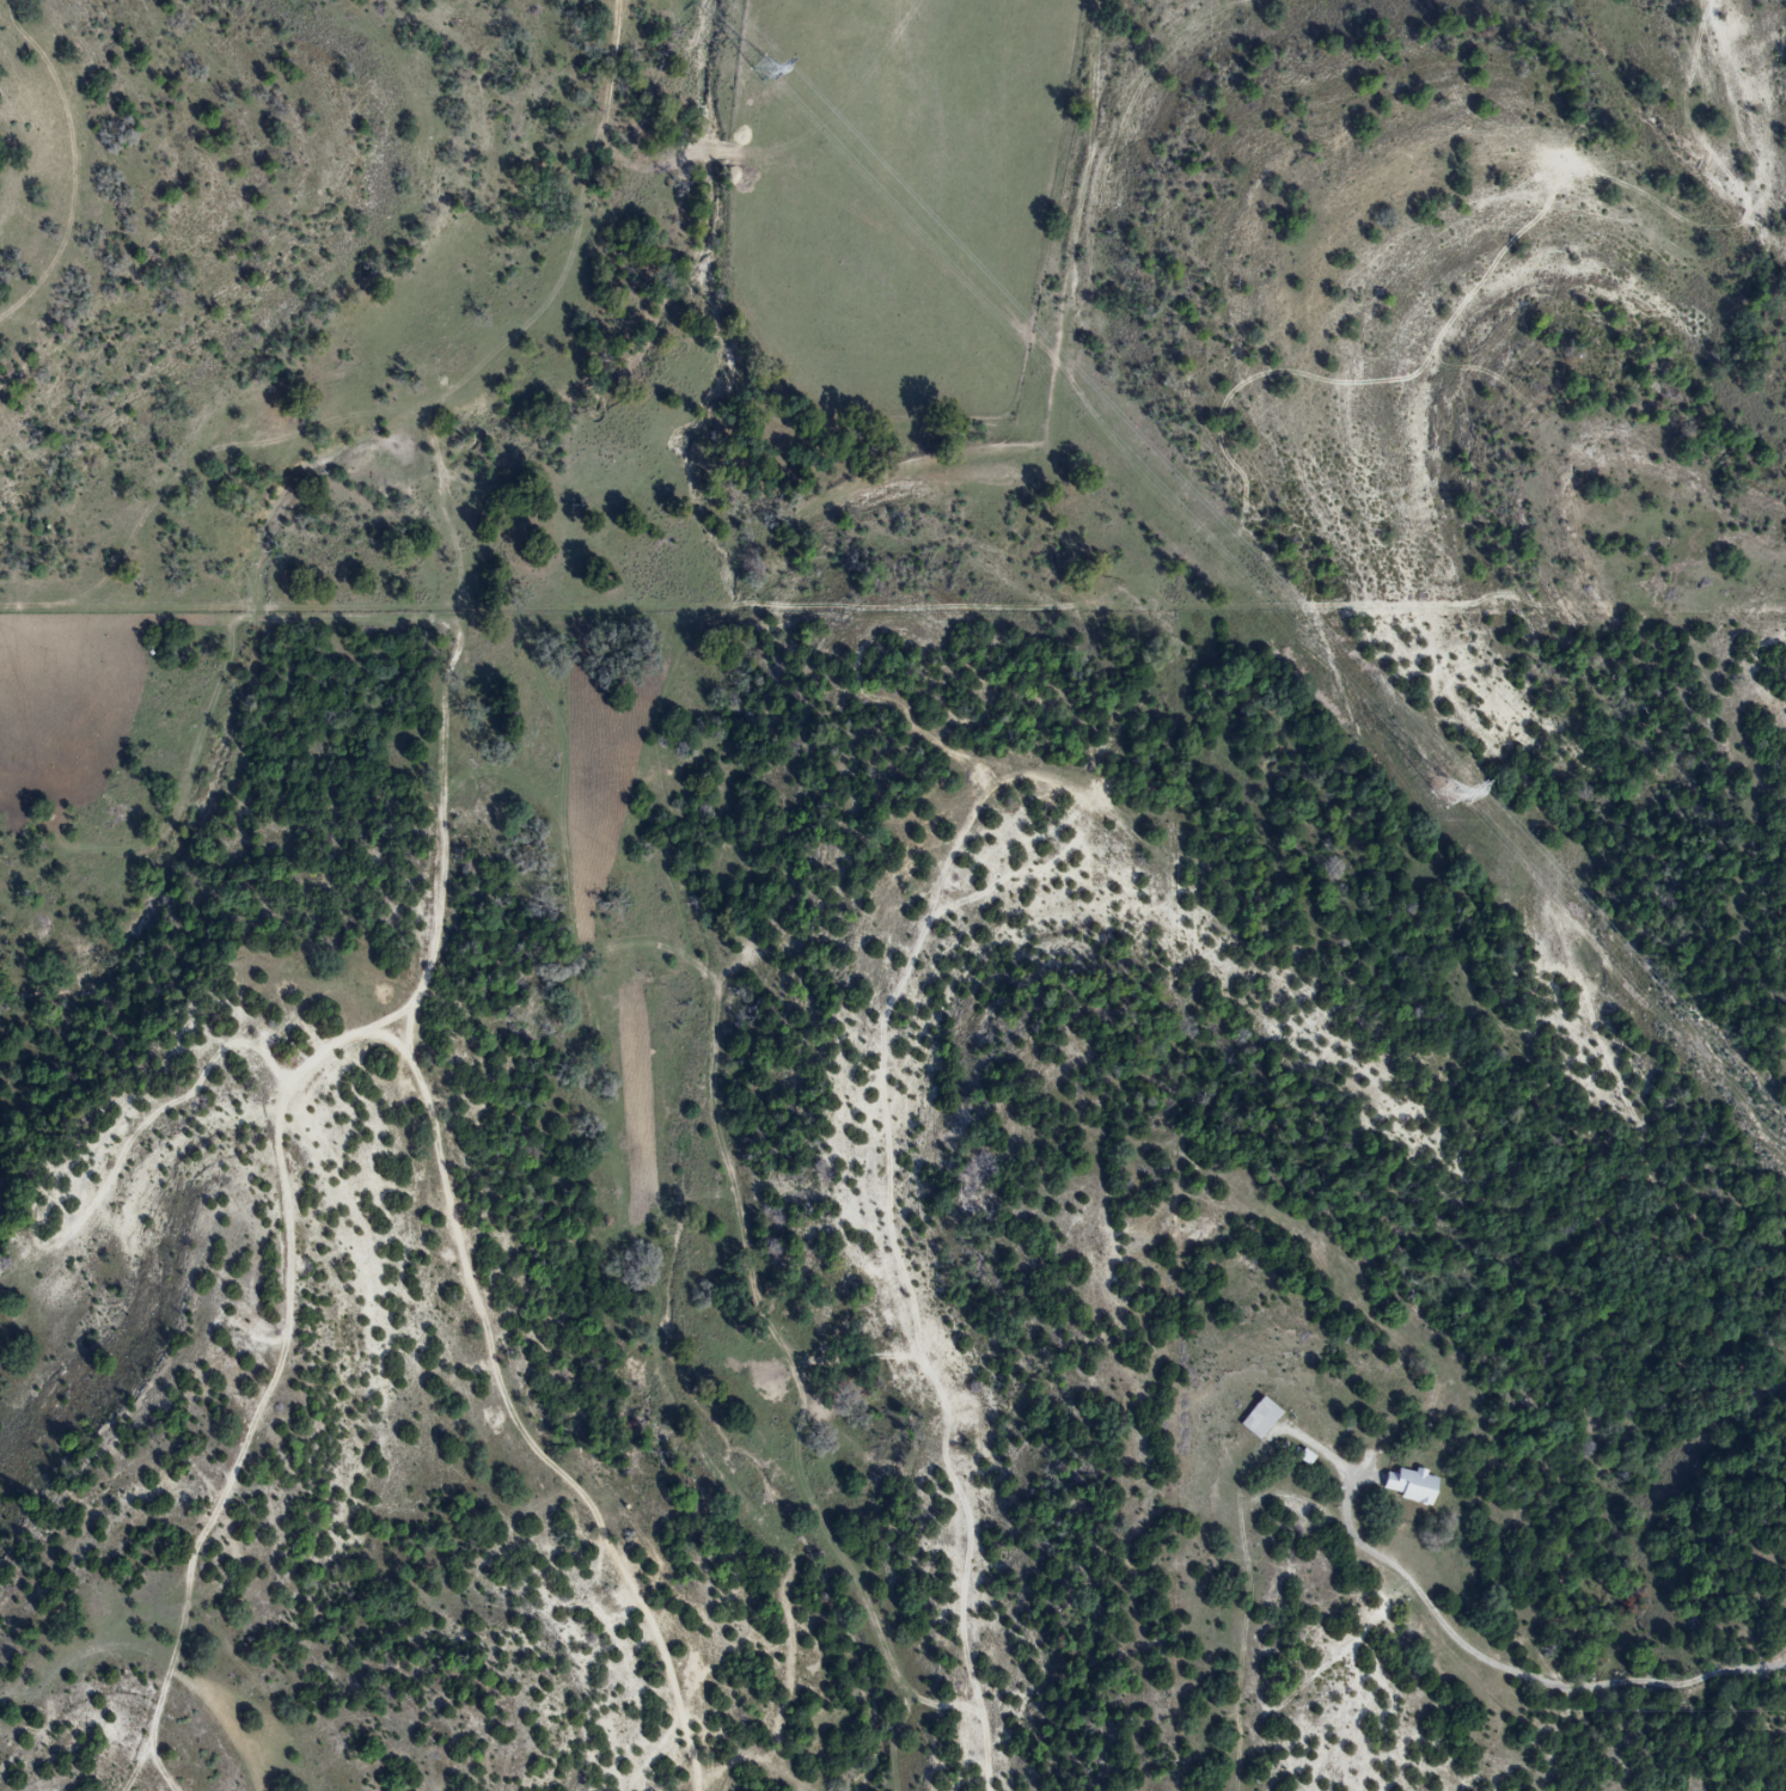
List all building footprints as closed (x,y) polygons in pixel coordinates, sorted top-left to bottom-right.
[(1239,1426),(1259,1441),(1280,1413),(1260,1398),(1239,1426)] [(1430,1506),(1437,1480),(1387,1466),(1380,1492),(1430,1506)]
